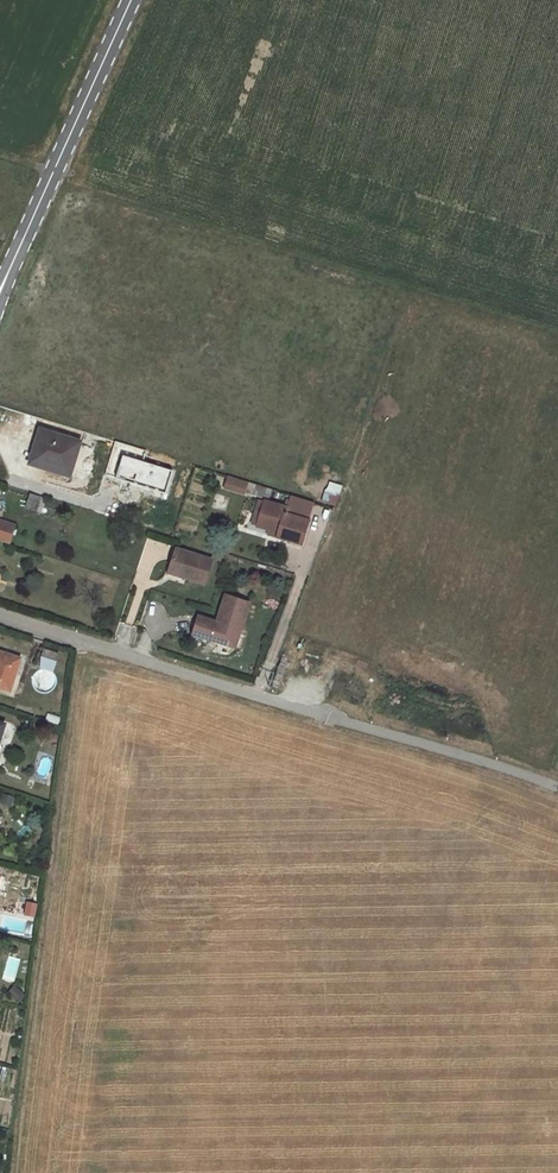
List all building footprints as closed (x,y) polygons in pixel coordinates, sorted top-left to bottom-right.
[(71,451),(73,442),(41,431),(36,446),(42,447),(36,465),(64,473),(67,464),(72,465),(76,453),(71,451)] [(76,453),(79,443),(73,442),(71,451),(76,453)] [(36,465),(42,447),(36,446),(31,463),(36,465)] [(69,475),(72,465),(67,464),(64,473),(69,475)] [(243,492),(246,482),(230,477),(227,487),(243,492)] [(271,489),(246,482),(243,492),(268,499),(268,496),(271,489)] [(277,491),(271,489),(268,496),(275,498),(277,491)] [(335,506),(339,494),(333,492),(332,494),(325,492),(322,502),(335,506)] [(36,511),(41,497),(30,494),(26,508),(36,511)] [(291,496),(287,508),(296,511),(294,518),(308,522),(314,503),(291,496)] [(41,513),(46,499),(41,497),(36,511),(41,513)] [(259,500),(252,525),(257,527),(265,502),(259,500)] [(279,533),(277,538),(301,545),(308,522),(294,518),(296,511),(287,508),(265,502),(257,527),(269,530),(279,533)] [(129,507),(125,518),(133,521),(136,509),(129,507)] [(15,525),(0,520),(0,541),(9,543),(15,525)] [(279,533),(269,530),(267,535),(277,538),(279,533)] [(204,584),(212,561),(176,550),(170,570),(186,575),(185,578),(204,584)] [(239,634),(249,604),(226,596),(217,623),(199,617),(193,635),(212,641),(215,634),(226,638),(228,630),(239,634)] [(235,648),(239,634),(228,630),(226,638),(224,644),(235,648)] [(224,644),(226,638),(215,634),(212,641),(224,644)] [(59,654),(44,649),(42,657),(57,661),(59,654)] [(0,653),(0,688),(10,691),(20,659),(0,653)] [(57,661),(42,657),(38,667),(53,671),(57,661)] [(60,717),(48,714),(46,721),(58,725),(60,717)] [(45,784),(35,781),(32,790),(42,793),(45,784)] [(1,803),(0,806),(0,814),(6,816),(10,806),(1,803)] [(37,906),(28,904),(25,913),(35,915),(37,906)] [(13,983),(20,959),(8,956),(1,979),(13,983)] [(23,993),(14,985),(8,992),(18,1000),(23,993)]
